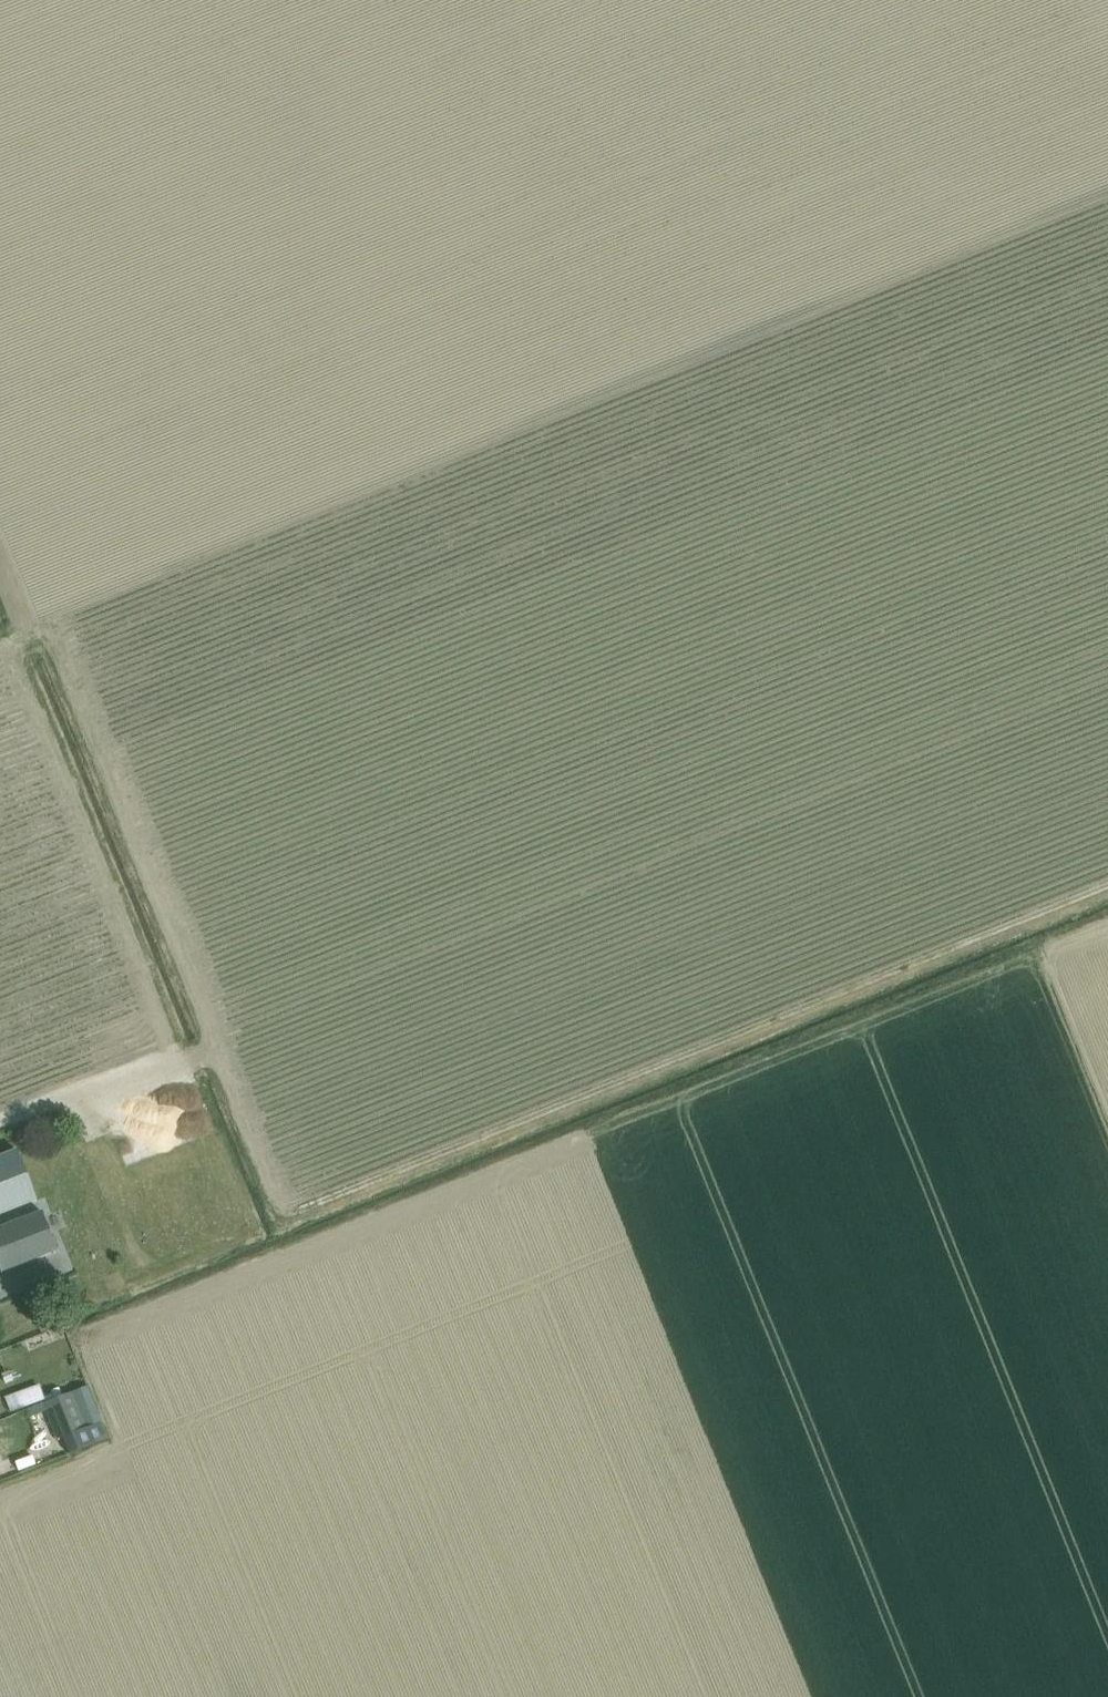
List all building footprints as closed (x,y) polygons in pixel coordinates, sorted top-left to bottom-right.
[(0,1157),(0,1214),(35,1200),(16,1151),(0,1157)] [(0,1228),(0,1273),(56,1251),(40,1212),(0,1228)] [(71,1395),(44,1406),(58,1443),(86,1431),(71,1395)]
